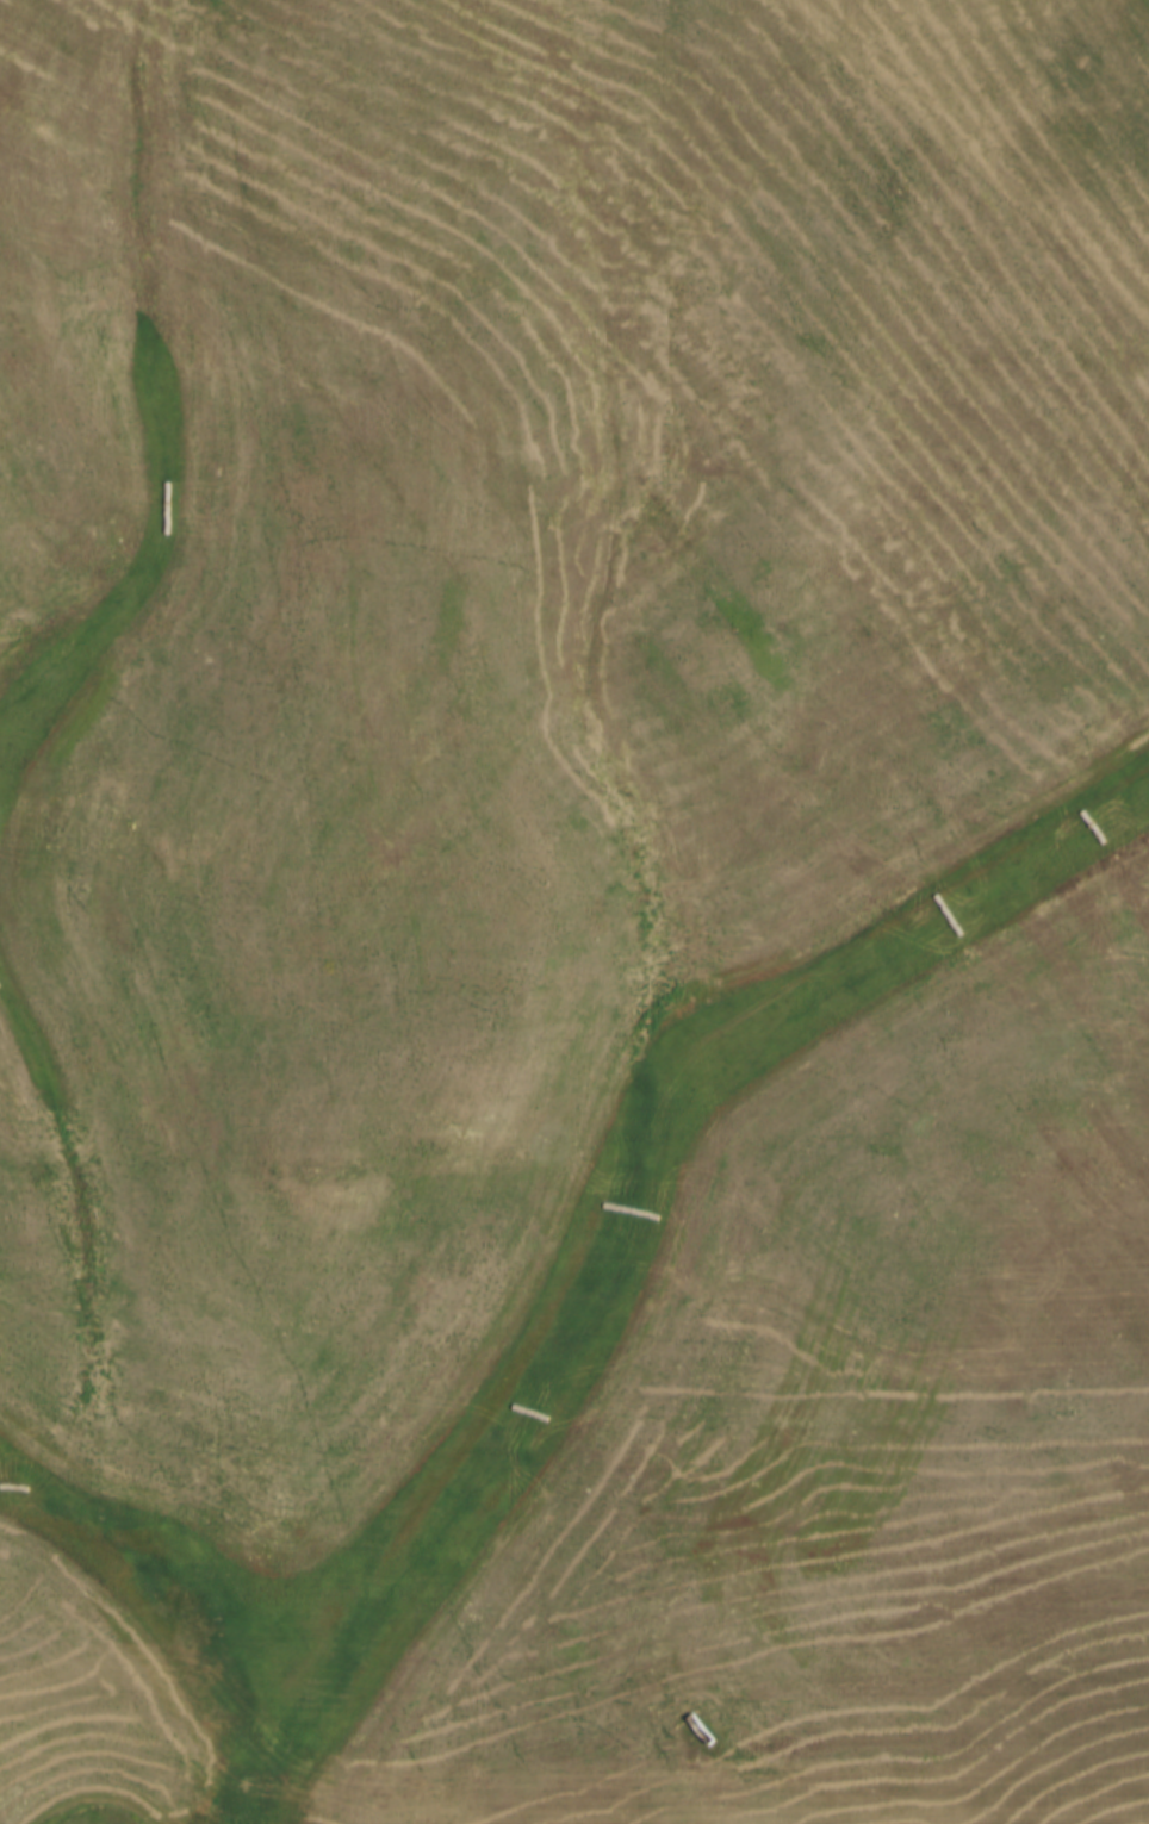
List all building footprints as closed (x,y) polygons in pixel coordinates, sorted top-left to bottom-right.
[(698,1731),(690,1716),(683,1720),(691,1734),(698,1731)]
